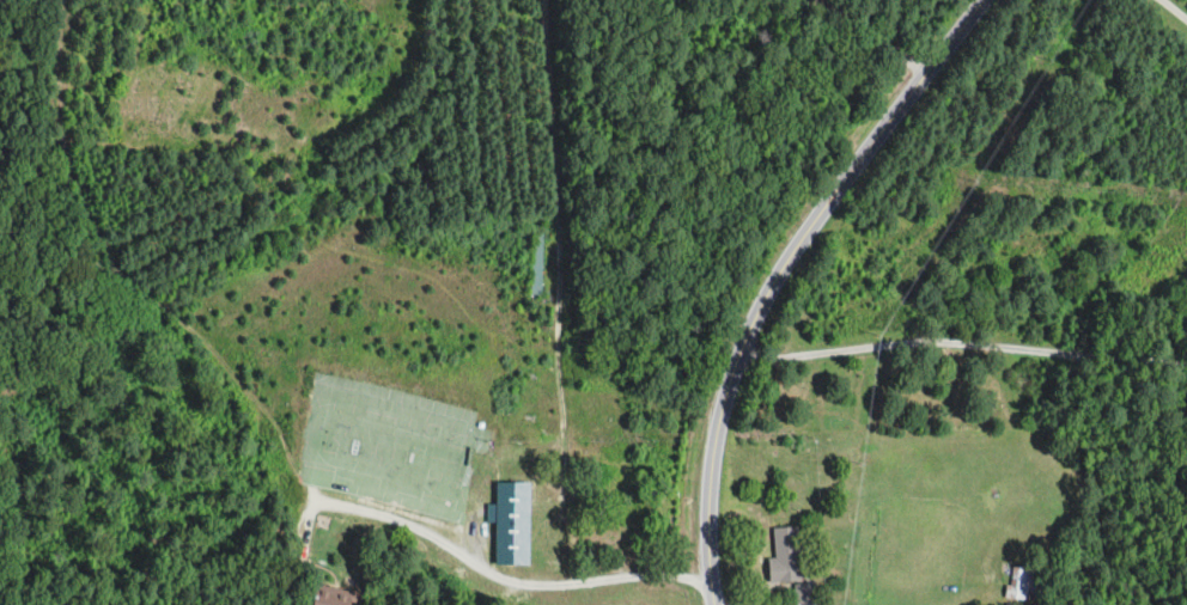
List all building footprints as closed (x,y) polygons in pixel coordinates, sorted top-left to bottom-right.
[(530,482),(495,482),(495,505),(487,505),(487,521),(497,521),(495,563),(529,564),(530,482)] [(774,527),(775,558),(768,558),(769,582),(801,580),(798,526),(774,527)] [(1034,600),(1039,569),(1012,564),(1008,595),(1034,600)] [(321,583),(315,604),(352,604),(355,592),(321,583)] [(814,601),(814,585),(796,585),(796,601),(814,601)]
